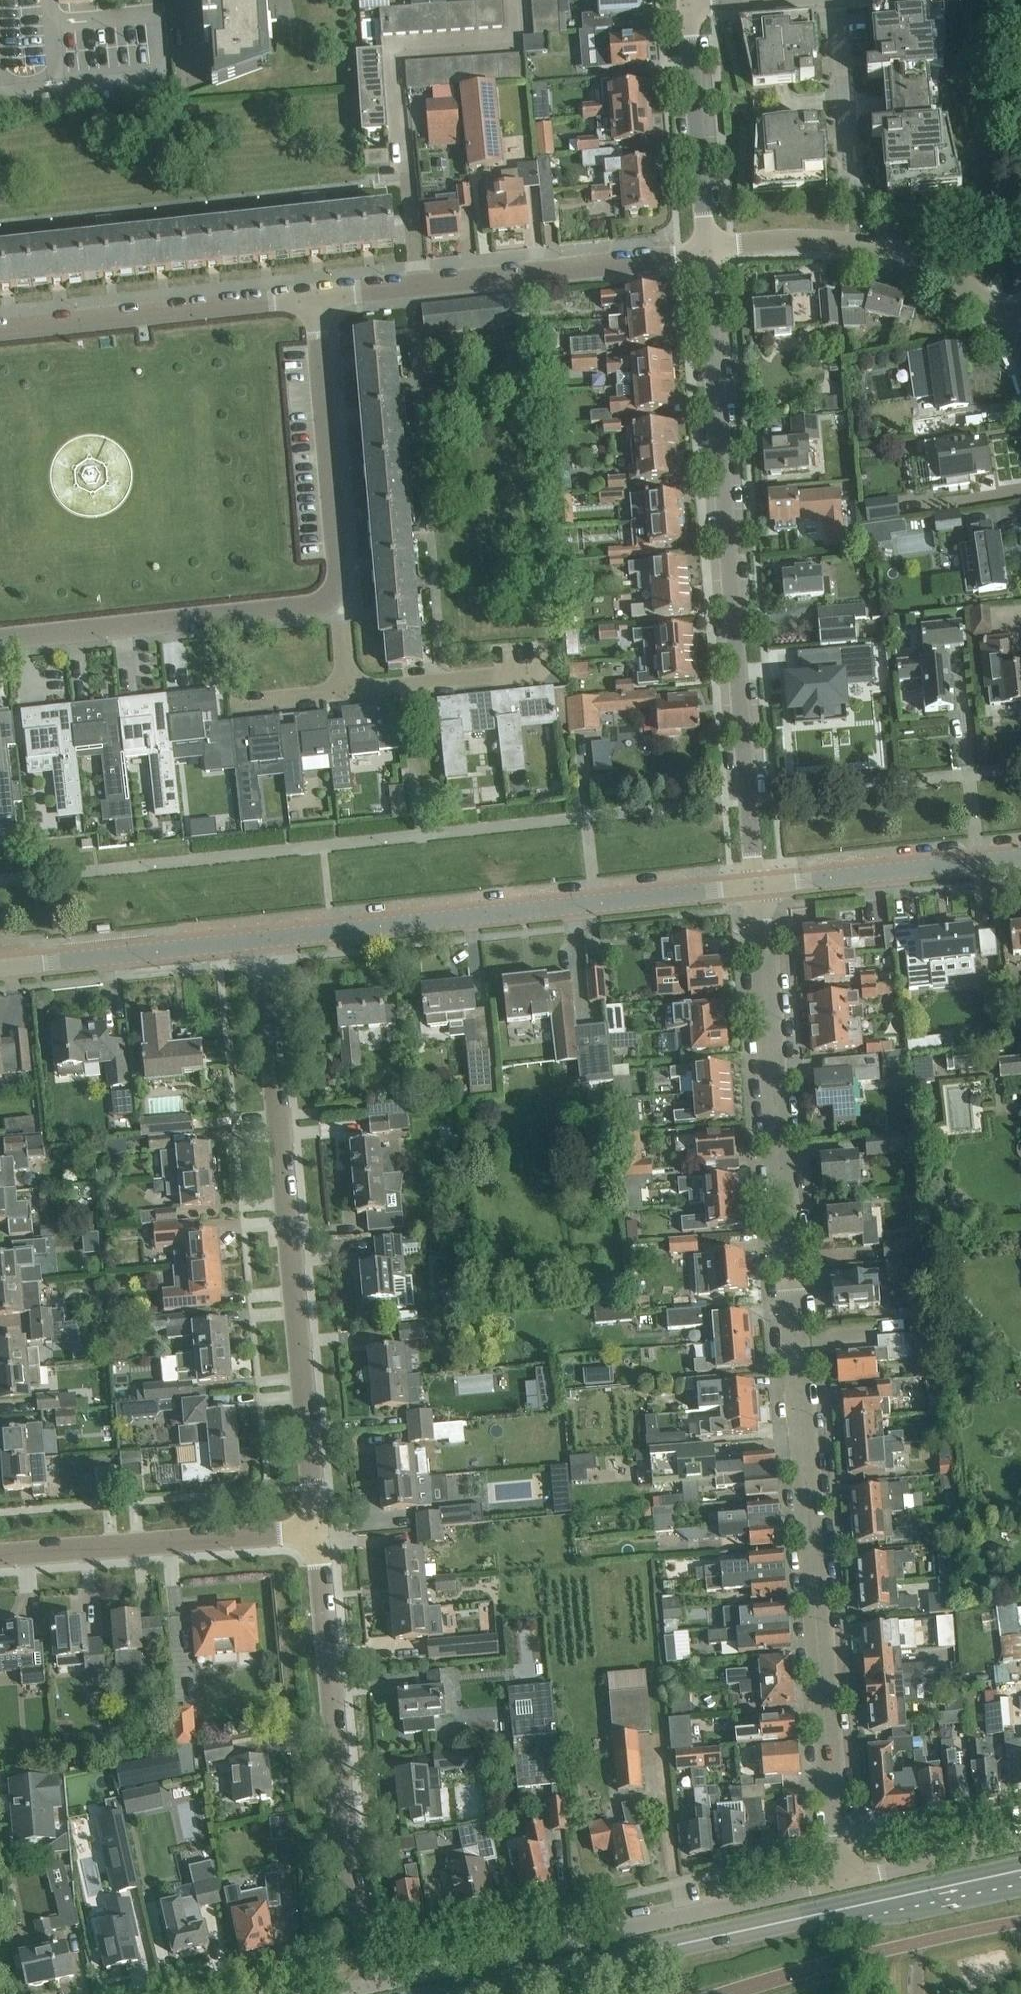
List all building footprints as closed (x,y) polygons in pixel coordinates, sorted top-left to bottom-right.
[(204,16),(206,42),(210,41),(213,86),(271,65),(268,21),(277,21),(277,18),(276,18),(275,9),(268,10),(267,0),(203,0),(204,16)] [(486,1),(488,28),(505,26),(503,0),(486,1)] [(532,11),(559,9),(558,0),(532,0),(532,11)] [(599,13),(582,14),(583,31),(596,30),(612,29),(611,17),(642,15),(641,0),(598,0),(599,13)] [(486,1),(477,2),(473,2),(475,29),(488,28),(486,1)] [(473,2),(459,3),(461,29),(475,29),(473,2)] [(461,29),(459,3),(446,4),(448,30),(461,29)] [(446,4),(433,5),(435,31),(448,30),(446,4)] [(953,79),(947,68),(943,68),(946,4),(872,10),(876,54),(874,54),(874,65),(866,66),(868,78),(883,77),(888,127),(872,128),(873,140),(880,139),(881,150),(884,150),(887,194),(961,188),(947,125),(952,124),(955,113),(957,102),(956,90),(953,79)] [(420,5),(406,6),(408,33),(421,32),(420,5)] [(435,31),(433,5),(420,5),(421,32),(435,31)] [(406,6),(393,7),(395,34),(408,33),(406,6)] [(379,8),(381,35),(395,34),(393,7),(379,8)] [(532,11),(533,23),(560,21),(559,9),(532,11)] [(821,80),(819,59),(817,59),(813,15),(739,21),(753,86),(821,80)] [(560,21),(533,23),(534,35),(548,34),(561,33),(560,21)] [(612,29),(596,30),(596,31),(594,31),(596,48),(612,47),(614,67),(646,65),(643,36),(613,38),(612,29)] [(534,35),(523,36),(524,53),(549,52),(548,34),(534,35)] [(383,52),(363,53),(365,91),(360,92),(363,133),(388,132),(383,52)] [(524,53),(513,54),(515,81),(526,80),(524,53)] [(515,81),(513,54),(499,55),(501,82),(515,81)] [(501,82),(499,55),(486,56),(488,83),(501,82)] [(486,56),(472,57),(474,84),(488,83),(486,56)] [(472,57),(459,58),(461,84),(474,84),(472,57)] [(461,84),(459,58),(446,59),(447,85),(461,84)] [(447,85),(446,59),(432,60),(434,86),(447,85)] [(432,60),(419,61),(421,87),(434,86),(432,60)] [(421,87),(419,61),(405,61),(407,88),(421,87)] [(611,115),(649,112),(647,86),(628,88),(628,79),(602,81),(603,103),(581,104),(583,118),(611,116),(611,115)] [(547,84),(532,85),(535,121),(550,120),(547,84)] [(502,164),(494,85),(461,88),(469,167),(502,164)] [(801,94),(801,111),(827,110),(826,93),(801,94)] [(457,100),(426,102),(428,130),(459,128),(457,100)] [(611,115),(611,116),(612,130),(602,131),(603,145),(615,145),(615,141),(652,138),(649,112),(611,115)] [(826,142),(825,125),(825,121),(757,126),(753,193),(827,187),(824,143),(826,142)] [(538,122),(539,154),(555,153),(554,122),(538,122)] [(581,152),(597,150),(596,136),(576,137),(576,152),(581,152)] [(389,149),(364,151),(365,167),(391,165),(389,149)] [(606,163),(606,150),(597,150),(581,152),(581,165),(605,164),(606,163)] [(542,194),(553,193),(555,192),(551,156),(538,157),(542,194)] [(622,186),(655,183),(653,160),(606,163),(605,164),(606,175),(621,174),(622,184),(622,186)] [(489,203),(490,212),(493,231),(527,228),(524,199),(523,199),(521,185),(520,185),(518,170),(501,172),(503,187),(489,189),(491,203),(489,203)] [(622,186),(622,184),(591,187),(592,202),(624,199),(625,212),(657,209),(655,183),(622,186)] [(458,235),(455,208),(472,207),(469,186),(457,187),(458,194),(437,197),(438,209),(428,211),(431,238),(458,235)] [(287,217),(291,257),(343,252),(338,211),(319,213),(317,193),(302,195),(304,215),(287,217)] [(553,193),(542,194),(540,194),(543,224),(556,223),(553,193)] [(338,211),(343,252),(394,246),(390,206),(338,211)] [(80,239),(84,280),(136,274),(132,234),(113,236),(111,216),(96,217),(98,237),(80,239)] [(235,222),(239,263),(291,257),(287,217),(235,222)] [(183,228),(188,268),(239,263),(235,222),(183,228)] [(132,234),(136,274),(188,268),(183,228),(132,234)] [(28,245),(33,285),(84,280),(80,239),(28,245)] [(33,285),(28,245),(0,248),(0,289),(33,285)] [(755,333),(775,332),(795,330),(792,294),(813,293),(812,276),(775,280),(777,302),(753,304),(755,333)] [(896,327),(909,331),(915,312),(902,308),(906,297),(872,287),(871,291),(842,291),(842,309),(844,327),(861,327),(860,310),(866,310),(865,312),(898,321),(896,327)] [(629,317),(666,314),(664,288),(601,293),(602,306),(628,304),(629,317)] [(821,327),(838,325),(835,290),(819,291),(821,327)] [(507,297),(510,325),(525,324),(522,296),(507,297)] [(507,297),(493,299),(496,327),(510,325),(507,297)] [(493,299),(479,300),(482,328),(496,327),(493,299)] [(479,300),(465,302),(468,330),(482,328),(479,300)] [(468,330),(465,302),(451,303),(454,331),(468,330)] [(451,303),(437,305),(440,333),(454,331),(451,303)] [(440,333),(437,305),(423,306),(426,334),(440,333)] [(666,314),(629,317),(608,318),(609,331),(603,331),(604,336),(575,338),(577,355),(588,354),(598,353),(611,352),(611,345),(668,340),(666,314)] [(360,387),(397,384),(393,333),(356,337),(360,387)] [(931,352),(910,355),(917,400),(937,397),(939,410),(948,408),(967,405),(967,403),(969,403),(967,388),(965,388),(959,348),(943,350),(931,352)] [(596,356),(572,358),(572,365),(580,371),(597,369),(596,356)] [(634,385),(672,382),(669,356),(606,361),(607,374),(621,373),(622,386),(634,385)] [(609,400),(610,409),(592,410),(593,421),(611,419),(610,413),(674,408),(672,382),(634,385),(635,398),(609,400)] [(402,434),(397,384),(360,387),(364,437),(402,434)] [(843,396),(827,396),(827,408),(843,408),(843,396)] [(948,429),(946,415),(910,420),(912,434),(948,429)] [(809,468),(808,452),(807,441),(817,440),(815,418),(793,420),(794,441),(764,444),(766,472),(809,468)] [(623,420),(606,421),(607,432),(624,431),(623,420)] [(637,453),(677,450),(675,424),(626,428),(628,440),(636,440),(637,453)] [(402,434),(364,437),(369,487),(406,484),(402,434)] [(953,439),(925,443),(930,480),(945,478),(947,486),(946,486),(946,488),(973,484),(972,483),(970,483),(970,481),(969,475),(989,472),(985,440),(954,445),(953,439)] [(677,450),(637,453),(638,466),(630,467),(631,480),(679,476),(677,450)] [(628,474),(611,476),(612,487),(629,485),(628,474)] [(406,484),(369,487),(373,537),(410,534),(406,484)] [(602,501),(627,499),(626,488),(601,490),(602,501)] [(795,529),(794,520),(826,518),(827,529),(843,528),(840,490),(798,493),(798,492),(768,494),(770,522),(774,522),(775,531),(795,529)] [(636,521),(683,517),(681,493),(660,495),(660,493),(634,495),(636,521)] [(571,496),(557,497),(559,525),(573,524),(571,496)] [(867,520),(898,516),(896,497),(865,500),(867,520)] [(937,532),(961,528),(959,513),(935,516),(937,532)] [(685,541),(683,517),(636,521),(637,534),(638,547),(664,545),(664,543),(685,541)] [(888,522),(860,526),(863,546),(891,542),(890,534),(888,522)] [(972,543),(960,545),(964,575),(967,593),(978,592),(986,591),(1006,588),(1006,584),(1007,584),(1005,573),(1004,573),(999,537),(993,537),(991,523),(971,526),(969,526),(972,543)] [(414,583),(410,534),(373,537),(377,587),(414,583)] [(623,558),(609,559),(610,567),(624,566),(623,558)] [(653,588),(688,585),(686,559),(651,562),(651,561),(629,563),(629,574),(639,573),(640,589),(653,588)] [(809,569),(809,565),(795,566),(795,570),(782,571),(784,598),(824,595),(822,568),(809,569)] [(421,662),(414,583),(377,587),(381,636),(386,636),(389,670),(402,669),(402,664),(421,662)] [(647,604),(647,605),(632,607),(633,618),(655,616),(655,615),(691,612),(688,585),(653,588),(654,603),(647,604)] [(866,620),(865,604),(818,609),(821,646),(858,642),(856,620),(866,620)] [(971,632),(991,630),(988,608),(969,610),(971,632)] [(963,645),(961,625),(960,621),(921,625),(925,658),(897,661),(899,681),(922,679),(925,712),(954,709),(948,655),(945,655),(944,647),(963,645)] [(647,657),(694,653),(692,627),(656,630),(656,629),(634,631),(635,641),(645,640),(647,657)] [(616,628),(600,629),(601,642),(617,640),(616,628)] [(566,632),(567,657),(581,656),(579,631),(566,632)] [(983,642),(990,704),(1003,703),(1020,701),(1020,667),(1014,668),(1012,654),(1017,654),(1016,638),(983,642)] [(790,683),(788,683),(789,694),(788,694),(788,696),(789,696),(790,710),(794,710),(795,725),(797,725),(797,720),(821,718),(821,723),(824,722),(824,718),(831,717),(830,706),(845,705),(843,681),(874,679),(874,683),(876,683),(873,646),(798,652),(798,654),(802,654),(804,677),(800,677),(789,678),(790,683)] [(647,657),(648,673),(638,674),(638,685),(661,683),(661,682),(696,679),(694,653),(647,657)] [(630,682),(616,683),(617,694),(631,693),(630,682)] [(499,727),(498,727),(503,773),(525,771),(520,725),(557,721),(553,687),(515,692),(515,697),(511,697),(511,695),(497,697),(497,693),(495,694),(499,727)] [(167,696),(166,696),(167,706),(171,736),(172,736),(202,733),(207,771),(224,769),(235,768),(230,722),(219,724),(215,691),(214,691),(215,701),(200,703),(199,692),(184,694),(184,696),(168,698),(168,696),(167,696)] [(568,699),(571,732),(599,730),(598,712),(652,708),(654,738),(680,736),(680,731),(700,729),(697,695),(657,699),(656,692),(568,699)] [(119,701),(119,703),(120,712),(123,741),(124,741),(125,753),(150,750),(157,815),(178,812),(178,814),(180,814),(172,736),(171,736),(167,706),(166,696),(167,696),(167,694),(165,695),(165,698),(152,700),(152,697),(138,699),(139,701),(121,703),(121,699),(119,700),(119,701)] [(499,727),(495,694),(458,698),(458,703),(454,703),(454,701),(438,703),(446,779),(448,779),(447,774),(467,772),(462,731),(498,727),(499,727)] [(71,706),(72,717),(76,746),(101,744),(108,805),(103,806),(105,823),(132,820),(125,753),(124,741),(123,741),(120,712),(119,703),(104,705),(104,703),(88,704),(89,706),(73,708),(73,706),(71,706)] [(343,720),(328,722),(331,752),(335,791),(353,789),(349,757),(380,754),(379,747),(399,745),(395,704),(373,707),(373,709),(357,710),(357,708),(342,710),(343,720)] [(44,711),(23,713),(29,774),(31,774),(30,760),(52,758),(53,758),(54,758),(59,797),(58,797),(60,814),(83,812),(76,746),(72,717),(71,706),(71,705),(69,705),(70,708),(56,710),(56,708),(44,709),(44,711)] [(17,829),(8,747),(16,746),(12,713),(9,713),(9,709),(0,710),(0,831),(17,829)] [(295,725),(280,727),(284,758),(288,796),(305,794),(300,755),(331,752),(328,722),(327,712),(325,712),(325,714),(310,716),(309,713),(294,715),(295,725)] [(231,722),(230,722),(235,768),(239,802),(241,823),(242,831),(258,829),(257,821),(262,821),(262,818),(261,819),(254,761),(284,758),(280,727),(279,717),(277,717),(277,719),(262,721),(262,719),(246,720),(231,722)] [(404,785),(389,787),(393,817),(407,816),(404,785)] [(516,795),(508,796),(508,804),(516,803),(516,795)] [(216,819),(191,821),(192,838),(217,836),(216,819)] [(895,927),(897,949),(897,952),(904,951),(908,989),(932,986),(929,964),(975,959),(972,929),(921,935),(921,929),(911,930),(910,918),(894,920),(895,927)] [(1012,945),(1014,955),(1020,954),(1020,924),(1010,925),(1012,945)] [(877,936),(876,925),(860,926),(860,937),(877,936)] [(806,956),(853,952),(851,926),(804,930),(806,956)] [(895,927),(884,928),(886,950),(897,949),(895,927)] [(998,931),(982,931),(983,955),(998,955),(998,931)] [(701,963),(699,938),(661,941),(663,966),(659,966),(660,979),(676,978),(677,993),(721,989),(719,961),(701,963)] [(806,956),(808,982),(855,978),(853,952),(806,956)] [(606,1001),(605,989),(603,969),(587,970),(590,1002),(606,1001)] [(862,987),(878,985),(877,972),(861,973),(862,987)] [(550,1017),(556,1063),(599,1059),(602,1083),(613,1082),(613,1080),(612,1070),(612,1067),(611,1057),(609,1034),(577,1037),(570,973),(547,976),(547,975),(503,980),(507,1022),(550,1017)] [(497,1096),(490,1008),(475,1010),(472,983),(423,989),(426,1016),(427,1016),(428,1025),(475,1020),(477,1042),(466,1043),(471,1098),(497,1096)] [(899,983),(878,985),(862,987),(863,998),(878,997),(878,994),(900,993),(899,983)] [(382,994),(338,998),(341,1030),(346,1030),(347,1039),(342,1040),(344,1067),(360,1066),(357,1030),(396,1026),(394,1007),(383,1007),(382,994)] [(812,1024),(849,1021),(848,1007),(857,1007),(856,995),(810,998),(812,1024)] [(622,1005),(606,1006),(609,1034),(616,1034),(625,1033),(622,1005)] [(721,1005),(701,1007),(679,1008),(680,1025),(674,1025),(675,1030),(725,1026),(724,1014),(723,1013),(722,1013),(721,1005)] [(143,1060),(143,1064),(145,1077),(203,1071),(202,1058),(204,1058),(203,1054),(201,1054),(200,1045),(192,1046),(191,1035),(178,1036),(179,1047),(171,1048),(168,1018),(159,1018),(159,1016),(153,1017),(153,1019),(144,1020),(147,1050),(144,1050),(145,1059),(143,1060)] [(850,1033),(849,1021),(812,1024),(814,1050),(860,1047),(859,1032),(850,1033)] [(127,1083),(124,1061),(122,1042),(107,1043),(105,1025),(80,1028),(80,1026),(54,1029),(58,1066),(59,1077),(85,1074),(84,1063),(108,1061),(111,1085),(127,1083)] [(725,1030),(725,1026),(675,1030),(675,1034),(680,1033),(680,1037),(676,1038),(677,1052),(707,1049),(726,1048),(726,1043),(729,1040),(728,1033),(725,1030)] [(2,1077),(1,1066),(16,1064),(16,1073),(30,1071),(25,1032),(12,1033),(13,1044),(0,1045),(0,1077),(2,1077)] [(617,1045),(636,1044),(636,1033),(625,1033),(616,1034),(617,1045)] [(897,1050),(896,1041),(869,1043),(869,1052),(897,1050)] [(623,1056),(611,1057),(612,1067),(624,1066),(623,1056)] [(881,1057),(861,1058),(826,1061),(827,1073),(816,1074),(816,1075),(819,1075),(819,1083),(817,1083),(818,1107),(834,1106),(835,1121),(855,1120),(854,1105),(852,1081),(883,1079),(881,1057)] [(999,1059),(1000,1077),(1020,1075),(1020,1057),(999,1059)] [(915,1063),(917,1083),(941,1081),(939,1061),(915,1063)] [(694,1094),(730,1091),(728,1065),(693,1068),(693,1067),(670,1069),(671,1079),(685,1078),(686,1095),(694,1094)] [(612,1070),(613,1080),(631,1079),(631,1069),(612,1070)] [(949,1083),(950,1126),(980,1125),(980,1083),(949,1083)] [(367,1104),(369,1119),(371,1119),(390,1118),(407,1116),(404,1087),(391,1089),(392,1102),(367,1104)] [(131,1091),(111,1093),(114,1117),(134,1115),(131,1091)] [(730,1091),(694,1094),(696,1115),(689,1115),(689,1111),(674,1112),(675,1123),(698,1121),(697,1120),(732,1117),(730,1091)] [(193,1131),(192,1115),(142,1119),(143,1134),(193,1131)] [(33,1117),(19,1119),(20,1130),(34,1128),(33,1117)] [(391,1131),(390,1118),(371,1119),(372,1133),(391,1131)] [(639,1119),(618,1121),(619,1135),(641,1132),(639,1119)] [(697,1148),(699,1172),(716,1171),(715,1161),(736,1159),(733,1133),(675,1138),(676,1149),(697,1148)] [(641,1134),(622,1136),(626,1177),(650,1175),(655,1175),(653,1161),(644,1162),(641,1134)] [(917,1134),(898,1135),(868,1138),(869,1154),(919,1150),(917,1134)] [(170,1147),(169,1135),(151,1137),(153,1148),(170,1147)] [(15,1190),(14,1173),(29,1172),(28,1157),(45,1156),(43,1137),(4,1140),(5,1154),(6,1153),(6,1160),(5,1160),(5,1161),(0,1161),(0,1191),(15,1190)] [(393,1151),(381,1152),(380,1140),(351,1143),(354,1179),(383,1176),(383,1174),(395,1173),(393,1151)] [(104,1157),(127,1155),(126,1142),(103,1143),(104,1157)] [(168,1178),(213,1174),(210,1147),(169,1151),(165,1155),(167,1178),(168,1178)] [(825,1185),(845,1183),(859,1182),(857,1154),(823,1157),(825,1185)] [(215,1203),(213,1174),(168,1178),(169,1196),(183,1194),(184,1206),(215,1203)] [(626,1177),(623,1177),(624,1186),(640,1185),(651,1184),(650,1175),(626,1177)] [(383,1176),(354,1179),(357,1213),(387,1211),(383,1176)] [(704,1177),(684,1178),(678,1179),(679,1193),(704,1191),(706,1216),(681,1218),(683,1232),(708,1230),(708,1227),(741,1225),(737,1177),(704,1179),(704,1177)] [(0,1191),(0,1223),(8,1222),(9,1235),(33,1233),(31,1209),(17,1210),(15,1190),(0,1191)] [(829,1238),(849,1237),(864,1235),(863,1224),(873,1223),(872,1207),(827,1210),(829,1238)] [(159,1223),(176,1221),(175,1209),(158,1211),(159,1223)] [(177,1267),(221,1263),(218,1233),(195,1235),(194,1220),(178,1222),(178,1221),(176,1221),(159,1223),(153,1223),(156,1248),(175,1246),(177,1266),(177,1267)] [(42,1235),(56,1234),(56,1225),(41,1225),(42,1235)] [(420,1236),(400,1238),(377,1240),(378,1254),(380,1254),(381,1264),(362,1266),(365,1301),(378,1300),(379,1310),(406,1308),(405,1296),(393,1297),(391,1279),(403,1278),(402,1262),(390,1263),(389,1253),(401,1252),(401,1249),(421,1247),(420,1236)] [(698,1251),(697,1237),(672,1239),(673,1252),(698,1251)] [(915,1255),(914,1241),(886,1243),(887,1257),(915,1255)] [(14,1257),(0,1258),(0,1287),(22,1285),(22,1284),(20,1271),(34,1270),(33,1256),(47,1255),(46,1242),(13,1244),(14,1257)] [(638,1243),(630,1243),(631,1256),(644,1255),(643,1242),(638,1243)] [(698,1294),(727,1292),(746,1290),(743,1253),(708,1256),(695,1257),(698,1294)] [(886,1262),(888,1285),(926,1282),(924,1259),(886,1262)] [(174,1291),(160,1292),(162,1310),(221,1305),(219,1293),(223,1292),(221,1263),(177,1267),(177,1266),(172,1266),(174,1291)] [(857,1278),(833,1280),(834,1294),(833,1296),(833,1303),(835,1306),(835,1309),(859,1307),(861,1308),(868,1307),(871,1306),(873,1305),(872,1287),(879,1286),(877,1270),(857,1272),(857,1278)] [(0,1287),(0,1315),(31,1312),(32,1326),(65,1323),(64,1309),(41,1311),(38,1283),(22,1284),(22,1285),(0,1287)] [(109,1321),(122,1320),(121,1308),(108,1308),(109,1321)] [(695,1362),(696,1372),(711,1371),(711,1369),(753,1366),(749,1313),(707,1317),(706,1308),(667,1312),(654,1313),(656,1328),(668,1328),(668,1329),(692,1327),(705,1326),(706,1344),(715,1343),(717,1363),(710,1363),(710,1360),(695,1362)] [(424,1311),(400,1313),(401,1323),(425,1321),(424,1311)] [(196,1352),(229,1350),(227,1334),(223,1334),(222,1324),(226,1324),(226,1323),(186,1326),(185,1316),(150,1319),(152,1331),(167,1329),(168,1339),(194,1336),(196,1352)] [(65,1323),(32,1326),(33,1340),(52,1338),(52,1341),(74,1339),(74,1338),(85,1337),(84,1322),(65,1323)] [(401,1328),(401,1339),(432,1338),(431,1327),(401,1328)] [(903,1335),(898,1336),(878,1337),(879,1349),(862,1350),(862,1353),(839,1355),(841,1381),(878,1378),(876,1361),(905,1359),(903,1335)] [(40,1369),(39,1350),(27,1351),(26,1340),(0,1343),(0,1372),(40,1369)] [(372,1380),(408,1377),(406,1348),(370,1351),(372,1380)] [(191,1383),(232,1379),(229,1350),(196,1352),(196,1354),(181,1355),(183,1373),(190,1372),(191,1381),(164,1384),(165,1400),(192,1397),(191,1383)] [(550,1366),(536,1368),(540,1412),(558,1410),(550,1366)] [(0,1372),(0,1399),(30,1397),(30,1387),(42,1386),(40,1369),(0,1372)] [(612,1369),(583,1370),(584,1387),(613,1385),(612,1369)] [(423,1375),(408,1377),(372,1380),(375,1408),(411,1405),(410,1391),(424,1390),(423,1375)] [(720,1409),(756,1406),(755,1391),(752,1391),(751,1382),(719,1385),(718,1377),(683,1380),(684,1388),(698,1386),(699,1397),(699,1412),(720,1410),(720,1409)] [(926,1384),(927,1394),(936,1393),(935,1383),(926,1384)] [(845,1420),(880,1417),(890,1416),(889,1398),(899,1398),(897,1384),(878,1385),(878,1391),(843,1394),(845,1420)] [(145,1389),(137,1390),(138,1402),(146,1401),(145,1389)] [(60,1394),(37,1395),(38,1410),(78,1408),(78,1410),(89,1409),(88,1400),(78,1400),(77,1393),(60,1395),(60,1394)] [(200,1445),(211,1444),(237,1441),(234,1410),(208,1412),(207,1401),(183,1403),(186,1429),(198,1428),(200,1445)] [(159,1403),(117,1407),(118,1430),(131,1429),(135,1423),(157,1420),(160,1416),(159,1403)] [(720,1409),(720,1410),(721,1410),(722,1423),(689,1425),(690,1435),(695,1435),(696,1437),(755,1432),(754,1423),(758,1423),(756,1406),(720,1409)] [(410,1428),(451,1424),(450,1410),(408,1413),(410,1428)] [(77,1425),(76,1413),(56,1414),(56,1426),(77,1425)] [(882,1438),(880,1417),(845,1420),(845,1422),(846,1421),(848,1448),(903,1442),(902,1432),(889,1434),(889,1438),(882,1438)] [(410,1428),(411,1442),(448,1440),(448,1444),(464,1443),(463,1428),(467,1428),(467,1423),(451,1424),(410,1428)] [(28,1460),(27,1444),(44,1443),(43,1426),(28,1427),(28,1429),(0,1431),(0,1434),(2,1462),(28,1460)] [(650,1451),(688,1448),(687,1433),(649,1437),(650,1451)] [(237,1441),(211,1444),(213,1463),(182,1466),(184,1482),(199,1481),(199,1483),(212,1482),(211,1474),(240,1471),(237,1441)] [(903,1442),(848,1448),(850,1474),(885,1471),(884,1450),(890,1449),(891,1453),(904,1452),(903,1442)] [(688,1448),(650,1451),(653,1485),(683,1482),(698,1481),(716,1479),(716,1478),(776,1473),(775,1451),(743,1454),(744,1465),(715,1467),(713,1446),(688,1448)] [(429,1460),(416,1461),(415,1449),(379,1452),(381,1481),(431,1477),(429,1460)] [(144,1491),(142,1471),(140,1452),(120,1453),(124,1493),(144,1491)] [(572,1456),(574,1477),(598,1475),(596,1454),(572,1456)] [(45,1458),(28,1460),(2,1462),(5,1491),(33,1488),(34,1496),(45,1495),(44,1478),(46,1478),(45,1458)] [(568,1464),(552,1466),(553,1480),(569,1478),(568,1464)] [(940,1479),(955,1477),(953,1464),(939,1466),(940,1479)] [(118,1493),(116,1473),(115,1467),(95,1469),(98,1495),(118,1493)] [(151,1487),(166,1486),(165,1472),(149,1474),(151,1487)] [(778,1494),(776,1473),(716,1478),(716,1479),(717,1488),(745,1486),(746,1496),(778,1494)] [(432,1489),(431,1477),(381,1481),(384,1510),(448,1504),(447,1488),(432,1489)] [(942,1493),(956,1492),(955,1478),(941,1479),(942,1493)] [(698,1481),(683,1482),(685,1505),(700,1504),(698,1481)] [(853,1516),(890,1513),(888,1492),(895,1492),(895,1495),(908,1494),(907,1484),(887,1486),(887,1487),(853,1490),(853,1499),(852,1500),(853,1516)] [(956,1495),(945,1496),(946,1508),(957,1507),(956,1495)] [(661,1498),(662,1507),(683,1505),(683,1496),(661,1498)] [(661,1498),(653,1498),(654,1507),(662,1507),(661,1498)] [(721,1527),(780,1522),(779,1501),(747,1504),(748,1513),(720,1516),(721,1527)] [(673,1507),(653,1509),(654,1517),(655,1533),(675,1531),(673,1507)] [(419,1529),(445,1527),(458,1526),(457,1513),(418,1516),(419,1529)] [(892,1533),(890,1513),(853,1516),(855,1533),(856,1533),(857,1543),(891,1540),(891,1541),(911,1540),(910,1528),(898,1529),(898,1533),(892,1533)] [(780,1522),(721,1527),(697,1529),(698,1538),(749,1534),(750,1546),(782,1544),(780,1522)] [(445,1527),(419,1529),(420,1545),(446,1543),(445,1527)] [(391,1583),(427,1579),(424,1551),(388,1554),(391,1583)] [(706,1580),(785,1574),(783,1551),(748,1554),(749,1564),(705,1568),(706,1580)] [(859,1585),(895,1582),(894,1560),(900,1560),(901,1564),(913,1563),(912,1553),(893,1554),(893,1556),(858,1558),(859,1568),(858,1568),(859,1585)] [(952,1567),(940,1568),(940,1578),(953,1577),(952,1567)] [(785,1574),(706,1580),(707,1591),(752,1587),(753,1599),(787,1596),(785,1574)] [(439,1593),(459,1591),(458,1577),(437,1579),(439,1593)] [(427,1579),(391,1583),(392,1598),(389,1598),(390,1608),(393,1608),(393,1611),(429,1608),(427,1579)] [(895,1582),(859,1585),(860,1602),(862,1602),(862,1611),(897,1608),(897,1610),(917,1608),(916,1597),(903,1598),(903,1601),(897,1602),(895,1582)] [(953,1611),(952,1594),(930,1596),(932,1612),(953,1611)] [(664,1610),(685,1608),(684,1597),(663,1598),(664,1610)] [(726,1630),(789,1625),(787,1604),(752,1606),(753,1616),(725,1619),(726,1630)] [(1017,1606),(996,1609),(1004,1665),(1020,1663),(1020,1637),(1017,1606)] [(215,1653),(217,1653),(237,1652),(236,1644),(256,1643),(256,1640),(258,1636),(257,1630),(254,1627),(253,1609),(234,1610),(234,1607),(220,1608),(220,1612),(194,1614),(197,1646),(214,1644),(215,1653)] [(432,1636),(429,1608),(393,1611),(396,1639),(432,1636)] [(684,1608),(663,1610),(663,1620),(685,1618),(684,1608)] [(140,1643),(164,1641),(162,1621),(150,1622),(151,1627),(140,1628),(139,1615),(114,1617),(116,1652),(115,1652),(117,1670),(142,1668),(140,1643)] [(105,1684),(104,1664),(102,1641),(86,1642),(84,1619),(53,1621),(54,1625),(51,1625),(54,1658),(60,1657),(61,1669),(86,1667),(87,1685),(105,1684)] [(865,1653),(900,1650),(899,1629),(905,1629),(905,1633),(934,1631),(933,1619),(918,1620),(918,1621),(897,1623),(897,1624),(863,1627),(865,1653)] [(21,1672),(22,1685),(46,1683),(42,1642),(33,1643),(32,1623),(4,1625),(5,1640),(0,1641),(0,1673),(21,1672)] [(789,1625),(726,1630),(708,1632),(709,1644),(738,1641),(739,1653),(791,1649),(789,1625)] [(679,1661),(677,1636),(667,1637),(669,1662),(679,1661)] [(429,1644),(431,1659),(498,1653),(497,1639),(429,1644)] [(900,1650),(865,1653),(863,1653),(865,1679),(923,1675),(936,1674),(935,1664),(908,1666),(908,1670),(902,1670),(900,1650)] [(739,1684),(793,1679),(791,1656),(759,1659),(760,1672),(738,1674),(738,1672),(725,1673),(726,1685),(739,1684)] [(451,1672),(449,1672),(429,1674),(430,1690),(408,1692),(408,1690),(405,1691),(405,1693),(400,1693),(404,1734),(435,1731),(434,1717),(445,1716),(443,1704),(454,1703),(451,1672)] [(610,1694),(649,1691),(647,1673),(608,1677),(610,1694)] [(923,1675),(865,1679),(868,1706),(869,1706),(904,1703),(902,1680),(909,1680),(909,1685),(923,1684),(923,1675)] [(795,1705),(793,1679),(739,1684),(740,1693),(762,1692),(763,1707),(795,1705)] [(513,1739),(556,1735),(551,1685),(508,1689),(513,1739)] [(652,1732),(649,1691),(610,1694),(619,1791),(643,1789),(638,1734),(652,1732)] [(672,1716),(691,1714),(689,1697),(670,1698),(672,1716)] [(961,1697),(943,1698),(945,1714),(963,1712),(961,1697)] [(1014,1731),(1012,1705),(1010,1706),(1010,1697),(999,1698),(999,1707),(1002,1735),(1004,1734),(1006,1757),(1011,1756),(1014,1788),(1020,1788),(1020,1739),(1015,1740),(1014,1731)] [(904,1703),(869,1706),(871,1731),(893,1730),(894,1739),(912,1737),(911,1722),(905,1722),(904,1703)] [(1002,1735),(999,1707),(985,1708),(987,1736),(1002,1735)] [(197,1743),(194,1710),(175,1712),(178,1745),(197,1743)] [(794,1715),(774,1716),(759,1718),(761,1737),(757,1737),(756,1733),(739,1734),(740,1745),(796,1740),(794,1715)] [(672,1749),(693,1747),(691,1717),(670,1719),(672,1749)] [(561,1785),(556,1735),(513,1739),(518,1789),(561,1785)] [(922,1738),(914,1739),(914,1749),(922,1749),(922,1738)] [(970,1801),(966,1767),(966,1765),(969,1764),(967,1751),(956,1752),(954,1740),(942,1742),(950,1805),(956,1804),(957,1808),(969,1806),(969,1802),(970,1801)] [(973,1765),(971,1765),(972,1782),(974,1782),(975,1798),(999,1796),(996,1762),(984,1763),(982,1741),(971,1742),(973,1765)] [(207,1763),(236,1758),(233,1742),(204,1748),(207,1763)] [(765,1777),(779,1776),(799,1775),(797,1746),(763,1749),(763,1748),(750,1749),(751,1761),(764,1760),(765,1777)] [(703,1751),(705,1768),(724,1767),(723,1749),(703,1751)] [(917,1777),(916,1772),(905,1773),(905,1777),(894,1778),(892,1749),(871,1751),(874,1785),(894,1783),(895,1795),(907,1794),(906,1782),(913,1781),(912,1777),(917,1777)] [(477,1751),(465,1752),(435,1755),(436,1771),(462,1769),(463,1774),(479,1772),(477,1751)] [(705,1768),(703,1751),(677,1753),(678,1770),(705,1768)] [(915,1752),(916,1772),(921,1810),(946,1806),(941,1771),(929,1773),(927,1766),(926,1767),(923,1751),(915,1752)] [(237,1802),(242,1802),(261,1800),(262,1801),(266,1801),(266,1799),(271,1799),(267,1758),(233,1761),(237,1802)] [(37,1838),(51,1836),(48,1805),(59,1804),(57,1779),(55,1779),(54,1767),(30,1769),(31,1787),(27,1788),(27,1783),(15,1784),(15,1791),(16,1811),(17,1811),(19,1829),(36,1828),(37,1838)] [(707,1786),(705,1770),(694,1771),(698,1823),(686,1824),(689,1855),(713,1853),(707,1786)] [(415,1820),(430,1819),(430,1818),(442,1817),(440,1789),(428,1790),(427,1771),(398,1773),(401,1812),(414,1811),(415,1820)] [(918,1792),(917,1777),(912,1777),(913,1781),(906,1782),(907,1794),(895,1795),(894,1783),(874,1785),(876,1811),(879,1814),(915,1811),(914,1793),(918,1792)] [(765,1785),(741,1787),(742,1801),(758,1799),(762,1799),(766,1799),(765,1786),(765,1785)] [(742,1801),(741,1787),(732,1788),(733,1803),(717,1805),(721,1850),(746,1848),(744,1825),(742,1801)] [(142,1789),(122,1794),(125,1809),(145,1805),(142,1789)] [(782,1840),(806,1838),(802,1793),(787,1794),(787,1799),(779,1799),(782,1840)] [(119,1798),(106,1801),(109,1817),(123,1814),(119,1798)] [(567,1829),(564,1799),(550,1800),(553,1831),(567,1829)] [(742,1801),(744,1825),(760,1824),(758,1799),(742,1801)] [(589,1825),(591,1834),(595,1853),(612,1849),(617,1870),(644,1864),(639,1842),(642,1841),(634,1802),(622,1804),(627,1824),(609,1828),(607,1821),(589,1825)] [(109,1817),(103,1818),(120,1892),(139,1888),(123,1814),(109,1817)] [(466,1864),(438,1870),(443,1892),(455,1890),(459,1905),(490,1899),(482,1863),(498,1859),(490,1822),(473,1825),(478,1847),(463,1851),(466,1864)] [(527,1826),(532,1848),(509,1853),(512,1868),(518,1866),(523,1891),(553,1884),(548,1860),(549,1859),(542,1823),(527,1826)] [(425,1835),(415,1836),(417,1849),(427,1847),(425,1835)] [(398,1852),(417,1849),(415,1836),(396,1839),(398,1852)] [(190,1866),(197,1897),(200,1907),(222,1902),(213,1861),(190,1866)] [(408,1883),(393,1886),(398,1920),(424,1914),(415,1865),(405,1867),(408,1883)] [(266,1890),(268,1908),(280,1906),(277,1874),(265,1875),(266,1890)] [(232,1914),(229,1915),(232,1928),(238,1927),(243,1952),(272,1946),(265,1908),(268,1908),(266,1890),(254,1893),(241,1895),(239,1887),(225,1890),(229,1909),(231,1909),(232,1914)] [(70,1889),(54,1892),(60,1917),(35,1922),(41,1950),(16,1956),(19,1973),(25,1971),(28,1986),(72,1977),(65,1944),(55,1946),(52,1932),(78,1926),(70,1889)] [(197,1897),(162,1904),(173,1954),(209,1946),(200,1907),(197,1897)] [(102,1949),(103,1953),(104,1957),(105,1957),(108,1968),(137,1962),(132,1939),(136,1938),(132,1922),(128,1922),(124,1904),(108,1907),(113,1926),(99,1930),(99,1932),(93,1933),(97,1951),(102,1949)]
